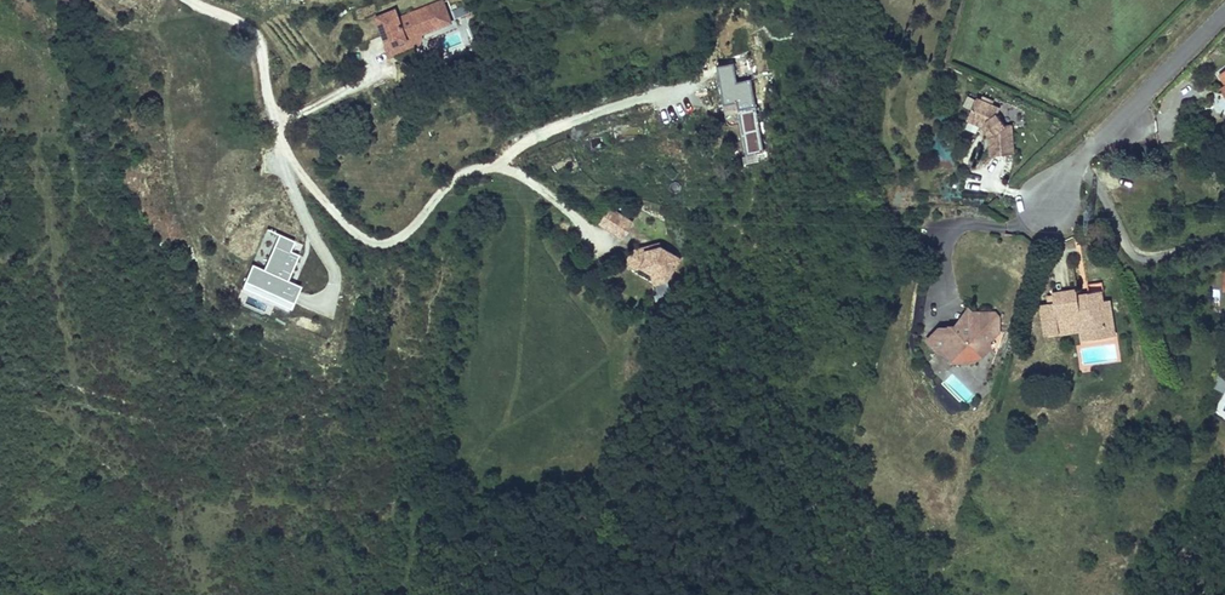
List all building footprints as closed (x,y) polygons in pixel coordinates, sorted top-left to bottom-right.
[(448,18),(441,0),(438,0),(396,17),(393,8),(377,14),(380,23),(383,22),(386,29),(389,28),(391,34),(385,36),(384,39),(389,51),(397,48),(399,44),(397,38),(403,36),(405,41),(409,43),(419,39),(421,35),(418,30),(448,18)] [(357,22),(353,42),(383,30),(380,23),(377,14),(357,22)] [(383,30),(385,36),(391,34),(389,28),(386,29),(383,22),(380,23),(383,30)] [(761,153),(753,79),(736,81),(734,63),(719,64),(725,120),(741,118),(745,155),(761,153)] [(991,142),(989,143),(992,163),(1015,160),(1011,131),(1005,132),(997,122),(1000,115),(976,105),(967,127),(982,133),(984,132),(991,142)] [(982,133),(989,143),(991,142),(984,132),(982,133)] [(258,212),(267,196),(258,192),(250,208),(258,212)] [(597,222),(612,232),(622,217),(608,207),(597,222)] [(622,217),(612,232),(618,236),(628,221),(622,217)] [(652,254),(660,259),(665,251),(653,244),(636,247),(641,250),(651,248),(652,254)] [(649,272),(651,282),(664,279),(677,258),(665,251),(660,259),(652,254),(651,248),(641,250),(636,247),(630,249),(625,257),(627,264),(632,267),(638,265),(649,272)] [(286,294),(282,305),(290,308),(299,285),(263,271),(258,283),(286,294)] [(632,301),(646,295),(642,286),(628,292),(632,301)] [(1059,323),(1062,323),(1087,320),(1089,338),(1109,336),(1106,311),(1114,310),(1112,297),(1102,298),(1101,288),(1089,290),(1090,297),(1079,298),(1078,291),(1077,287),(1052,290),(1053,301),(1047,302),(1041,302),(1045,335),(1060,333),(1059,323)] [(1078,291),(1079,298),(1090,297),(1089,290),(1078,291)] [(1106,311),(1109,336),(1117,335),(1114,310),(1106,311)] [(956,326),(949,327),(948,330),(938,331),(935,334),(937,341),(931,343),(939,352),(945,351),(953,361),(961,357),(962,357),(963,357),(964,356),(965,356),(966,357),(967,357),(968,357),(974,361),(980,355),(983,357),(990,349),(986,344),(999,331),(998,314),(998,313),(997,312),(996,311),(995,311),(971,313),(972,324),(956,326)] [(972,324),(971,313),(962,313),(956,326),(972,324)] [(1082,339),(1089,338),(1087,320),(1062,323),(1059,323),(1060,333),(1081,331),(1082,339)] [(945,351),(939,352),(951,365),(976,365),(983,357),(980,355),(974,361),(968,357),(967,357),(966,357),(965,356),(964,356),(963,357),(962,357),(961,357),(953,361),(945,351)]
